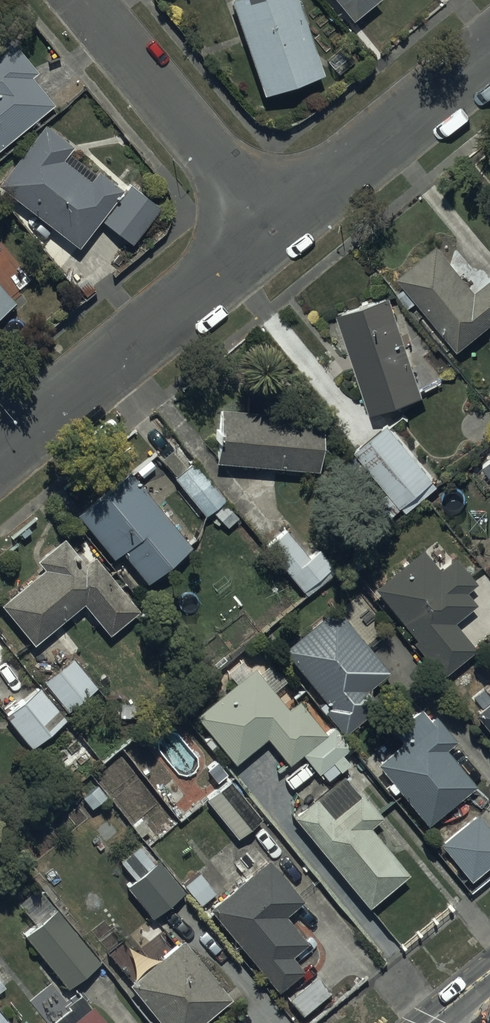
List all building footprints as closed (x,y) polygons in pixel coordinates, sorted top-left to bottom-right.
[(261,91),(321,71),(297,0),(231,0),(261,91)] [(351,17),(372,0),(337,0),(351,17)] [(52,99),(30,71),(35,66),(7,31),(0,37),(0,140),(52,99)] [(0,170),(0,183),(43,217),(41,219),(51,226),(53,223),(75,240),(119,184),(96,165),(93,168),(64,146),(69,139),(42,118),(0,170)] [(129,179),(101,217),(131,239),(159,201),(129,179)] [(397,273),(458,347),(489,321),(489,275),(475,287),(438,241),(397,273)] [(12,299),(0,284),(0,309),(12,299)] [(422,392),(389,292),(337,309),(370,409),(422,392)] [(321,414),(218,406),(214,460),(317,468),(321,414)] [(386,421),(354,448),(389,490),(364,508),(378,526),(436,480),(386,421)] [(177,442),(160,455),(203,513),(207,510),(216,522),(232,510),(177,442)] [(190,544),(129,468),(75,512),(111,556),(119,549),(144,581),(190,544)] [(35,556),(43,567),(0,600),(0,601),(31,641),(83,600),(108,631),(138,608),(74,525),(35,556)] [(336,569),(318,546),(298,562),(316,585),(336,569)] [(422,548),(374,585),(415,638),(412,640),(440,675),(474,648),(451,620),(475,601),(466,590),(476,582),(454,555),(439,568),(422,548)] [(336,605),(282,645),(329,704),(323,709),(343,732),(380,703),(366,686),(388,669),(336,605)] [(66,709),(96,683),(71,655),(41,680),(66,709)] [(235,680),(195,713),(233,762),(266,736),(288,763),(303,751),(325,780),(349,761),(342,752),(350,745),(333,724),(324,730),(299,698),(288,707),(273,688),(285,678),(270,660),(258,670),(254,664),(249,667),(242,658),(227,669),(235,680)] [(31,746),(65,716),(39,684),(8,709),(11,713),(7,717),(31,746)] [(473,711),(489,732),(489,698),(473,711)] [(400,740),(376,760),(389,777),(384,781),(393,792),(397,788),(425,823),(474,783),(444,746),(455,737),(434,712),(429,716),(419,704),(390,728),(400,740)] [(380,814),(341,769),(289,814),(367,905),(408,871),(368,825),(380,814)] [(230,778),(205,797),(236,836),(260,816),(230,778)] [(477,811),(439,841),(469,879),(489,862),(489,828),(477,811)] [(133,878),(126,883),(151,915),(184,890),(158,856),(155,858),(141,840),(118,858),(133,878)] [(267,855),(208,904),(277,987),(302,967),(291,953),(307,940),(284,912),(302,898),(267,855)] [(198,870),(183,882),(200,903),(215,891),(198,870)] [(35,923),(24,932),(67,987),(98,961),(38,885),(18,901),(35,923)] [(127,980),(162,1022),(207,1022),(203,1019),(231,996),(181,936),(127,980)] [(316,973),(287,996),(301,1013),(330,989),(316,973)] [(91,1003),(89,1004),(79,992),(65,1003),(67,1006),(47,1021),(48,1022),(107,1022),(91,1003)] [(0,1011),(0,1022),(10,1022),(0,1011)]
